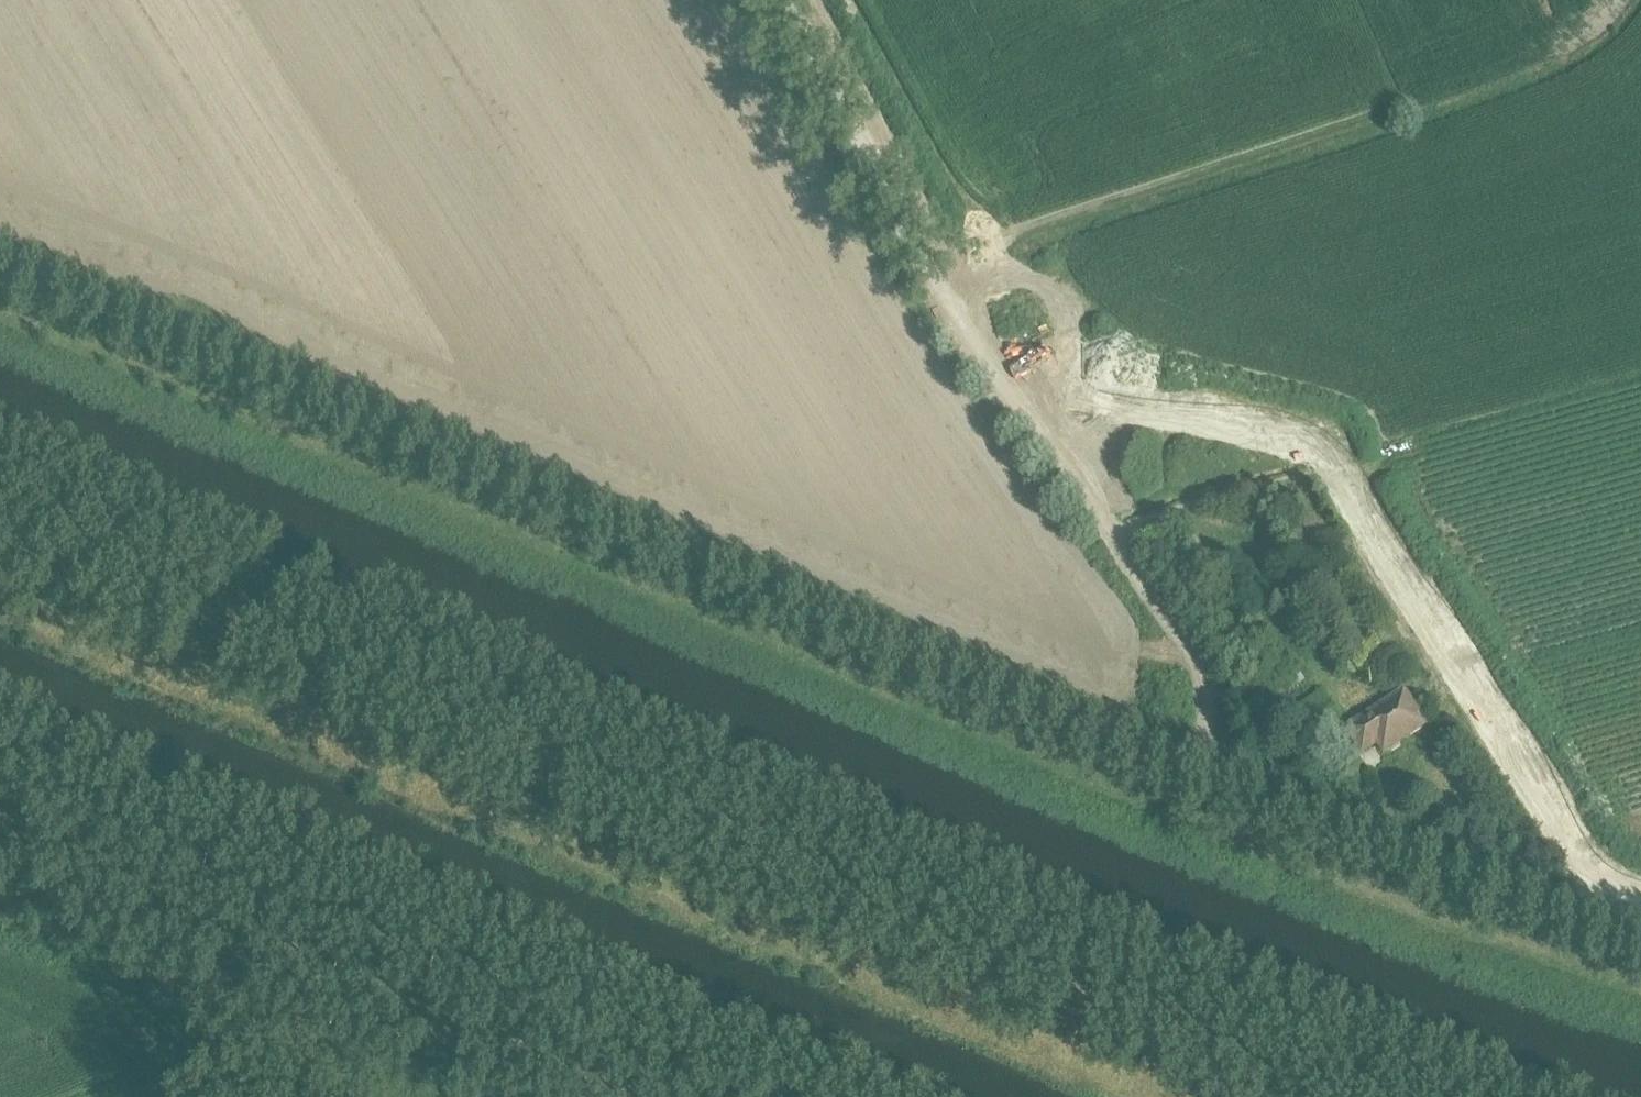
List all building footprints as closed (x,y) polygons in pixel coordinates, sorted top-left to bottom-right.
[(1375,657),(1359,668),(1367,679),(1383,669),(1375,657)] [(1404,690),(1346,729),(1363,755),(1378,745),(1384,754),(1401,747),(1401,743),(1427,725),(1404,690)]
